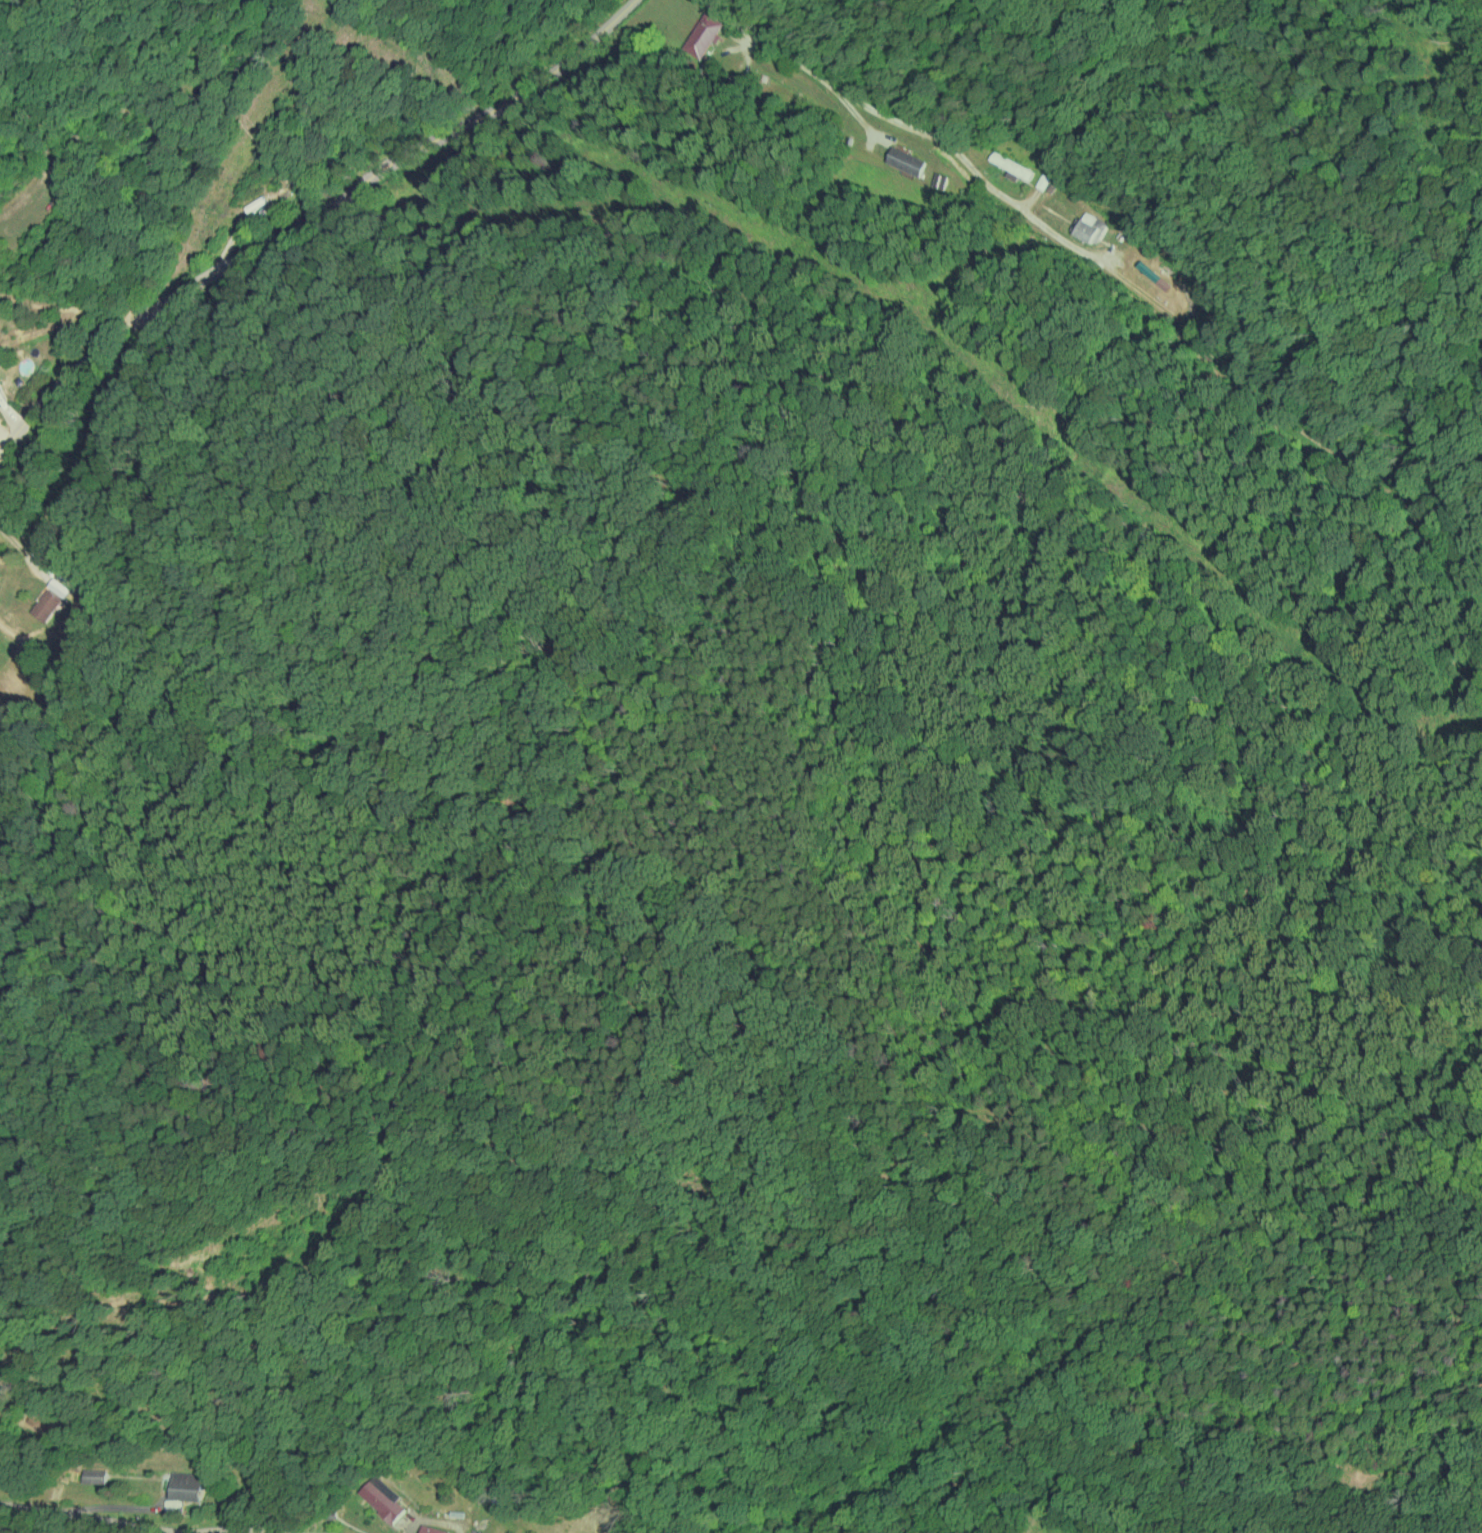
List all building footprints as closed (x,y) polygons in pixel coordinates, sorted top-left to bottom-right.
[(717,34),(717,33),(724,23),(706,11),(682,48),(701,60),(717,34)] [(926,160),(893,145),(885,162),(919,177),(926,160)] [(1034,171),(993,151),(989,160),(1030,179),(1034,171)] [(1106,221),(1085,211),(1081,219),(1076,217),(1070,231),(1095,243),(1106,221)] [(31,611),(44,622),(62,599),(49,588),(31,611)] [(106,1470),(84,1469),(84,1482),(106,1483),(106,1470)] [(202,1501),(203,1473),(172,1472),(171,1500),(202,1501)] [(397,1500),(401,1495),(376,1475),(360,1495),(394,1523),(406,1508),(397,1500)] [(449,1530),(422,1525),(420,1532),(449,1532),(449,1530)]
